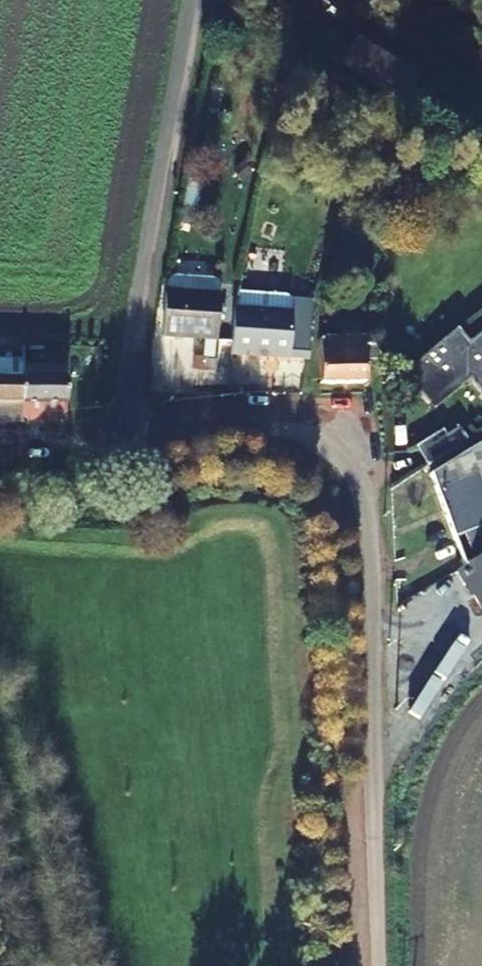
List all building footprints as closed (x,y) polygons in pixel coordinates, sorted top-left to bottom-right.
[(412,59),(342,16),(329,38),(399,81),(412,59)] [(165,287),(164,298),(218,300),(218,298),(217,292),(216,286),(209,282),(174,280),(165,287)] [(289,315),(290,300),(283,297),(237,296),(234,314),(289,315)] [(216,344),(218,300),(164,298),(160,341),(201,344),(216,344)] [(312,301),(290,300),(289,315),(234,314),(232,329),(231,358),(289,361),(289,359),(300,359),(299,341),(312,301)] [(310,359),(313,301),(312,301),(299,341),(300,359),(310,359)] [(402,375),(426,405),(453,384),(459,390),(469,382),(481,399),(481,333),(468,345),(457,331),(410,369),(402,375)] [(321,338),(321,386),(366,387),(366,339),(321,338)] [(215,363),(216,344),(201,344),(200,363),(215,363)] [(23,418),(23,413),(23,399),(23,374),(23,355),(0,355),(0,419),(23,418)] [(214,374),(215,363),(200,363),(193,363),(192,374),(214,374)] [(23,374),(23,399),(65,398),(64,374),(23,374)] [(219,376),(192,377),(191,390),(220,390),(219,376)] [(167,392),(191,390),(192,377),(167,377),(167,392)] [(459,390),(453,384),(426,405),(431,412),(459,390)] [(54,410),(55,414),(64,414),(65,398),(23,399),(23,413),(31,413),(31,415),(44,415),(44,411),(54,410)] [(442,437),(416,454),(427,473),(467,447),(459,434),(445,442),(442,437)] [(431,476),(453,536),(481,527),(481,443),(431,476)] [(453,536),(467,566),(471,564),(481,557),(481,527),(453,536)] [(471,564),(467,566),(459,571),(465,584),(468,583),(481,610),(481,557),(471,564)]
